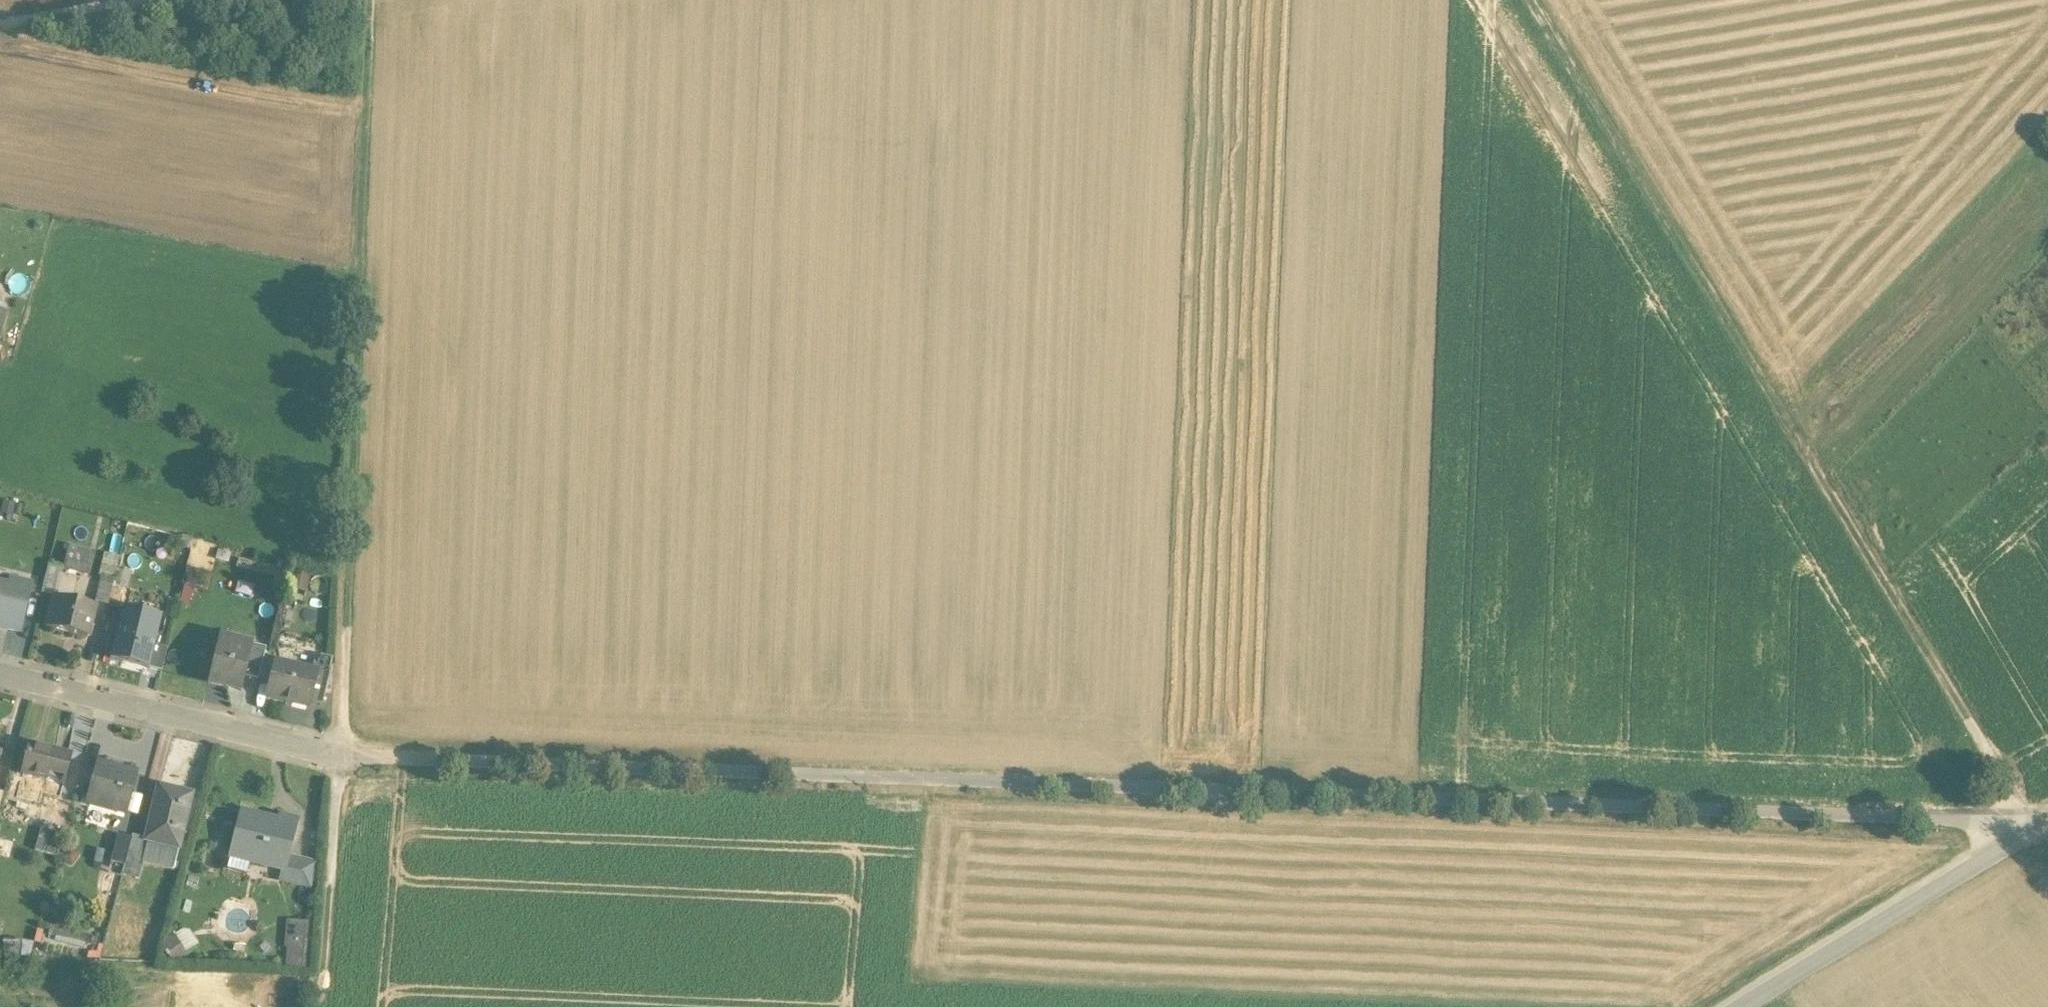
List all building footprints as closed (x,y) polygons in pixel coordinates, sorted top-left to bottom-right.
[(171,533),(167,548),(190,553),(193,539),(171,533)] [(87,565),(66,560),(63,570),(84,576),(87,565)] [(56,598),(63,570),(48,566),(41,594),(53,597),(56,598)] [(134,575),(119,571),(114,594),(129,597),(134,575)] [(114,582),(100,579),(94,603),(108,606),(114,582)] [(8,625),(7,630),(17,632),(29,584),(12,580),(10,588),(0,586),(0,623),(8,625)] [(181,606),(191,606),(191,589),(182,589),(181,606)] [(56,598),(53,597),(46,629),(87,639),(94,607),(56,598)] [(160,622),(121,612),(109,660),(148,670),(153,647),(160,622)] [(252,645),(219,637),(208,684),(241,692),(245,677),(252,645)] [(266,649),(252,645),(245,677),(258,681),(266,649)] [(167,650),(153,647),(148,670),(161,673),(167,650)] [(332,660),(318,657),(315,673),(316,673),(309,704),(321,707),(332,660)] [(315,673),(275,663),(267,698),(308,708),(309,704),(316,673),(315,673)] [(71,757),(28,746),(21,774),(46,781),(48,774),(65,779),(71,757)] [(136,774),(97,764),(87,803),(125,814),(136,774)] [(191,796),(159,788),(146,840),(146,841),(148,841),(143,864),(172,871),(191,796)] [(277,822),(241,813),(230,858),(282,871),(283,871),(287,858),(297,821),(278,817),(277,822)] [(62,836),(40,830),(34,851),(56,857),(62,836)] [(0,832),(0,850),(7,852),(12,835),(0,832)] [(131,840),(117,836),(110,862),(122,866),(124,866),(131,840)] [(146,840),(132,837),(131,840),(124,866),(122,875),(138,880),(143,864),(148,841),(146,841),(146,840)] [(301,861),(287,858),(283,871),(282,871),(280,881),(295,884),(301,861)] [(314,865),(301,861),(295,884),(309,888),(314,865)] [(122,866),(110,862),(109,870),(120,872),(122,866)] [(307,967),(309,919),(286,919),(284,966),(307,967)] [(92,937),(50,927),(48,936),(90,946),(92,937)] [(3,937),(2,953),(28,954),(28,938),(3,937)]
